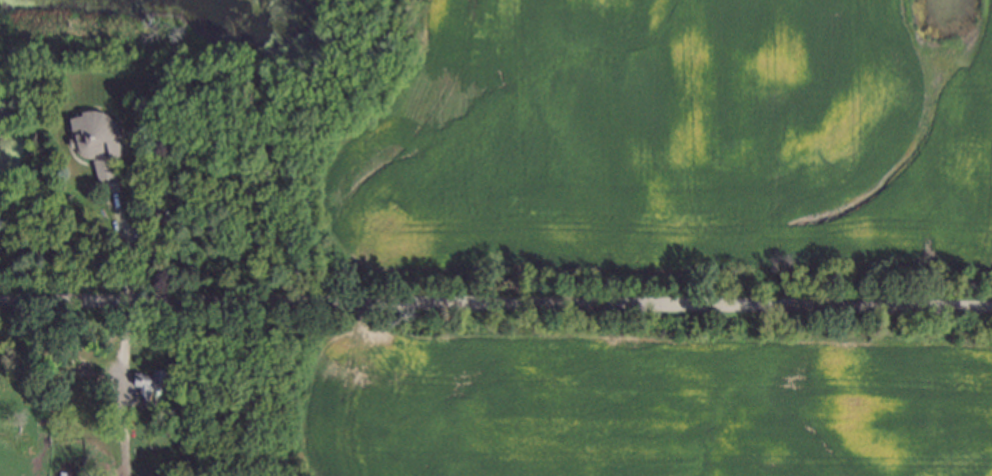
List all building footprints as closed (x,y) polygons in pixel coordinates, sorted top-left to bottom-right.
[(96,177),(90,155),(84,154),(80,153),(76,150),(73,144),(70,145),(67,136),(70,135),(68,127),(72,126),(68,114),(80,111),(79,108),(88,107),(98,108),(106,112),(113,119),(119,131),(115,132),(120,151),(109,154),(114,172),(96,177)] [(135,401),(134,384),(131,384),(131,373),(151,372),(151,369),(165,369),(167,390),(150,391),(150,400),(135,401)]
